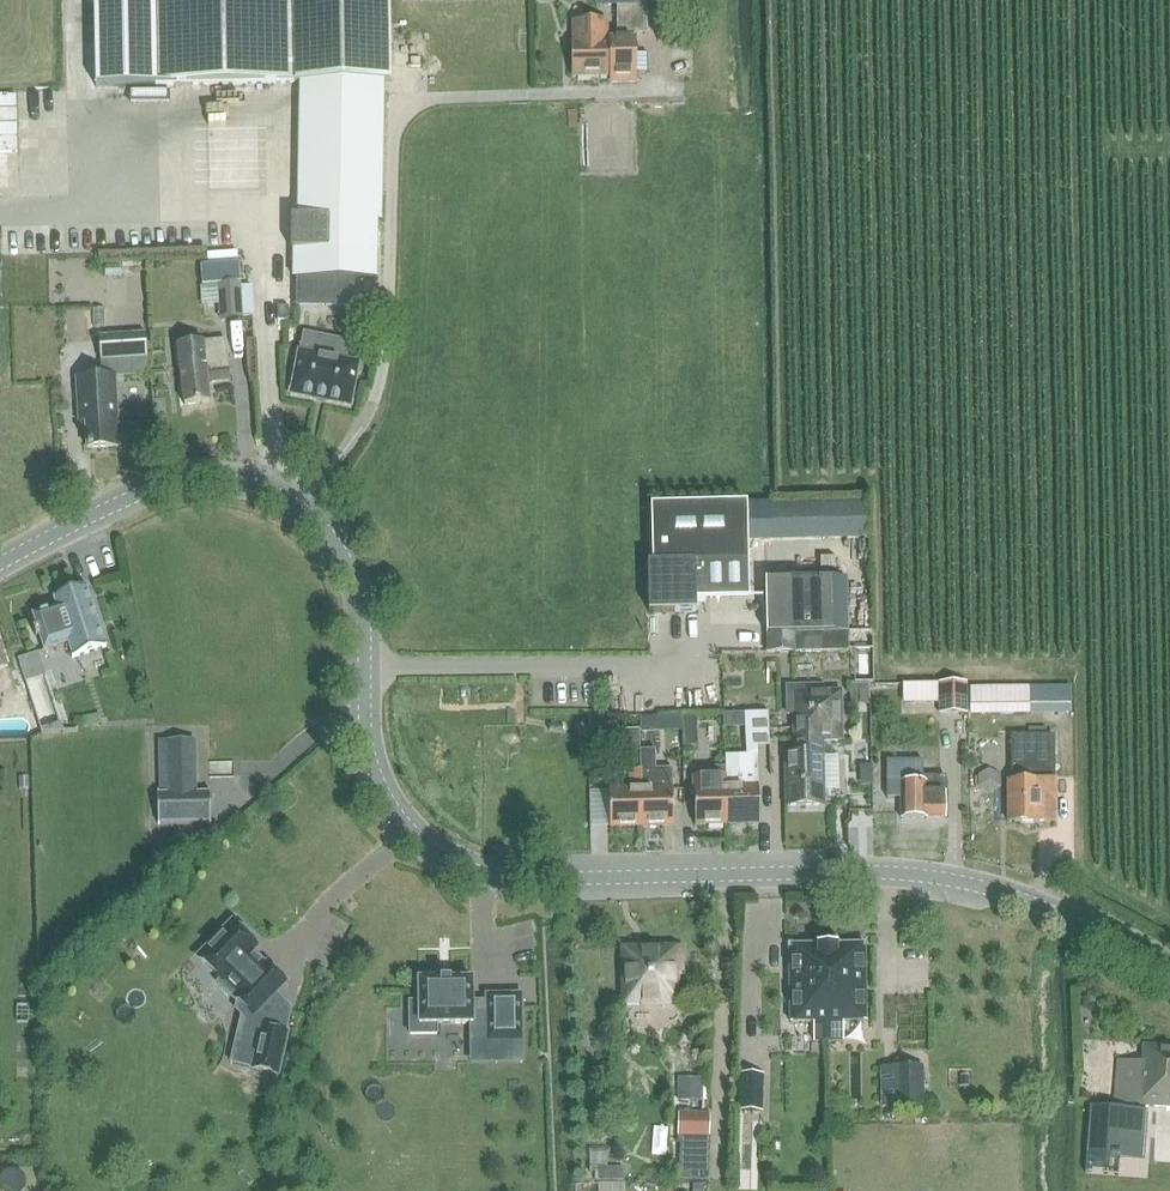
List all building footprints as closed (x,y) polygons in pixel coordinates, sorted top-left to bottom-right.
[(96,87),(300,83),(298,217),(292,217),(291,250),(293,250),(293,277),(377,278),(377,221),(381,221),(382,82),(392,82),(391,0),(94,0),(96,87)] [(648,4),(660,4),(660,24),(685,23),(685,0),(596,0),(596,2),(612,2),(612,5),(617,5),(618,35),(648,34),(648,4)] [(606,82),(631,82),(631,39),(605,40),(605,21),(576,21),(576,40),(573,41),(573,77),(606,76),(606,82)] [(265,105),(208,105),(209,180),(266,179),(265,105)] [(223,317),(242,317),(240,283),(221,284),(223,317)] [(198,326),(223,325),(222,313),(197,314),(198,326)] [(147,334),(101,334),(104,375),(77,378),(81,421),(87,421),(88,447),(118,445),(117,419),(115,419),(112,377),(149,375),(147,334)] [(351,343),(304,334),(301,352),(299,352),(290,395),(351,406),(359,364),(347,362),(351,343)] [(229,367),(226,340),(179,345),(181,369),(185,405),(210,403),(208,383),(231,380),(229,367)] [(792,494),(792,521),(822,521),(822,493),(792,494)] [(649,564),(648,564),(649,613),(650,613),(696,612),(695,565),(748,563),(746,504),(650,506),(652,564),(649,564)] [(766,630),(754,630),(755,653),(767,652),(767,653),(849,651),(847,579),(765,581),(766,630)] [(37,630),(34,631),(36,636),(39,635),(44,651),(70,643),(74,657),(108,646),(88,586),(53,598),(56,606),(32,614),(37,630)] [(0,716),(31,707),(27,692),(18,695),(0,639),(0,715),(0,716)] [(42,701),(56,697),(45,664),(31,669),(42,701)] [(972,672),(972,701),(1035,700),(1035,671),(972,672)] [(966,684),(939,684),(904,684),(904,703),(941,702),(943,713),(966,713),(966,684)] [(795,741),(823,741),(842,741),(842,707),(840,707),(839,694),(823,694),(823,688),(788,689),(788,715),(794,715),(795,741)] [(769,712),(751,713),(752,743),(770,742),(769,712)] [(1012,780),(1007,780),(1007,823),(1050,822),(1050,802),(1054,802),(1053,736),(1011,736),(1012,780)] [(668,739),(667,763),(682,764),(686,764),(685,750),(684,740),(682,740),(668,739)] [(823,741),(795,741),(795,756),(785,756),(786,806),(824,806),(823,741)] [(159,792),(158,792),(158,825),(160,825),(160,824),(209,823),(209,824),(211,824),(210,791),(209,791),(209,792),(197,792),(196,742),(167,742),(168,793),(159,793),(159,792)] [(827,742),(829,778),(844,778),(843,742),(827,742)] [(703,748),(685,750),(686,764),(700,763),(704,763),(703,748)] [(655,751),(641,752),(641,769),(642,826),(674,825),(673,790),(673,768),(656,768),(655,751)] [(999,753),(979,760),(987,780),(1006,774),(999,753)] [(758,756),(726,757),(726,767),(727,824),(759,823),(758,788),(758,779),(758,756)] [(923,761),(887,761),(887,798),(902,798),(902,820),(927,819),(927,818),(946,818),(946,777),(923,777),(923,761)] [(863,766),(863,785),(873,785),(873,766),(863,766)] [(715,777),(694,777),(695,825),(727,824),(726,767),(715,768),(715,777)] [(630,791),(609,791),(610,827),(642,826),(641,769),(630,770),(630,791)] [(232,924),(199,958),(221,980),(217,984),(235,1001),(237,1000),(238,1001),(236,1010),(242,1016),(231,1063),(277,1074),(287,1034),(272,1031),(254,1014),(285,983),(267,965),(265,967),(251,953),(256,947),(251,942),(254,940),(253,936),(243,926),(239,926),(237,928),(232,924)] [(816,945),(789,946),(790,1023),(814,1023),(814,1042),(829,1042),(827,940),(818,941),(816,945)] [(827,940),(829,1042),(843,1042),(843,1022),(867,1022),(865,944),(839,945),(836,940),(827,940)] [(677,970),(682,970),(682,948),(623,949),(624,1003),(642,1003),(642,1006),(677,1005),(677,970)] [(419,1002),(410,1002),(410,1035),(437,1034),(437,1024),(471,1024),(471,1034),(487,1034),(488,1043),(523,1042),(522,995),(486,995),(487,1002),(473,1002),(472,980),(419,981),(419,1002)] [(706,1088),(708,1042),(683,1041),(681,1088),(706,1088)] [(1114,1103),(1169,1107),(1169,1048),(1144,1047),(1143,1062),(1118,1060),(1114,1103)] [(924,1068),(900,1068),(901,1107),(924,1109),(924,1068)] [(764,1075),(741,1075),(739,1111),(762,1111),(764,1075)] [(1147,1110),(1089,1106),(1086,1154),(1143,1158),(1147,1110)] [(711,1115),(680,1115),(679,1138),(710,1138),(711,1115)] [(1141,1172),(1142,1190),(1169,1190),(1169,1172),(1141,1172)]
